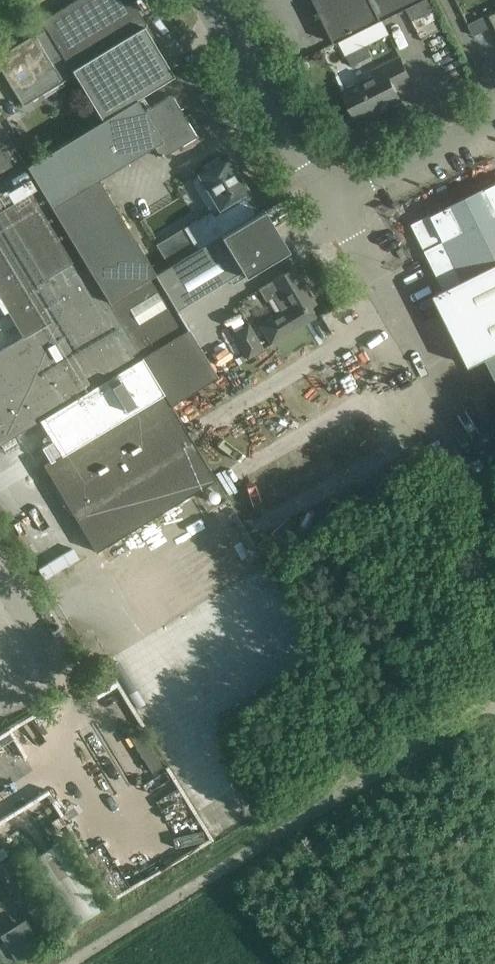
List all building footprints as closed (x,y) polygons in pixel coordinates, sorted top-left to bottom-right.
[(163,83),(174,76),(160,52),(162,50),(132,0),(75,0),(41,21),(50,35),(65,60),(74,75),(75,74),(102,119),(108,116),(163,83)] [(335,43),(423,0),(314,0),(335,43)] [(421,29),(440,19),(431,0),(424,0),(410,7),(421,29)] [(469,26),(474,36),(494,26),(494,13),(490,15),(469,26)] [(74,75),(65,60),(50,35),(38,41),(34,34),(0,55),(0,67),(23,106),(74,75)] [(367,45),(346,55),(352,66),(372,56),(367,45)] [(411,79),(401,58),(372,72),(375,76),(344,92),(358,121),(401,100),(395,87),(411,79)] [(108,116),(134,158),(154,146),(160,157),(196,136),(171,95),(144,111),(137,99),(163,83),(108,116)] [(134,158),(108,116),(102,119),(103,119),(26,166),(51,207),(80,256),(109,303),(156,273),(98,179),(134,158)] [(109,303),(80,256),(51,207),(26,166),(2,125),(0,122),(0,299),(23,336),(0,350),(0,444),(40,420),(61,455),(44,465),(96,552),(216,480),(171,405),(109,303)] [(262,210),(262,209),(261,208),(253,213),(242,194),(247,190),(227,158),(222,161),(219,156),(202,166),(205,171),(191,179),(210,211),(184,227),(197,249),(262,210)] [(435,295),(470,366),(488,358),(494,373),(494,183),(412,224),(444,290),(435,295)] [(109,303),(171,405),(171,404),(219,375),(190,329),(178,310),(230,279),(233,284),(245,277),(287,251),(262,210),(197,249),(156,273),(109,303)] [(273,280),(259,289),(266,301),(273,297),(282,312),(260,325),(271,344),(299,328),(316,317),(310,307),(315,304),(293,268),(276,278),(273,280)] [(264,348),(248,323),(231,334),(246,359),(264,348)] [(107,906),(64,837),(27,860),(70,929),(107,906)] [(4,943),(0,945),(0,959),(3,963),(13,963),(16,962),(4,943)]
